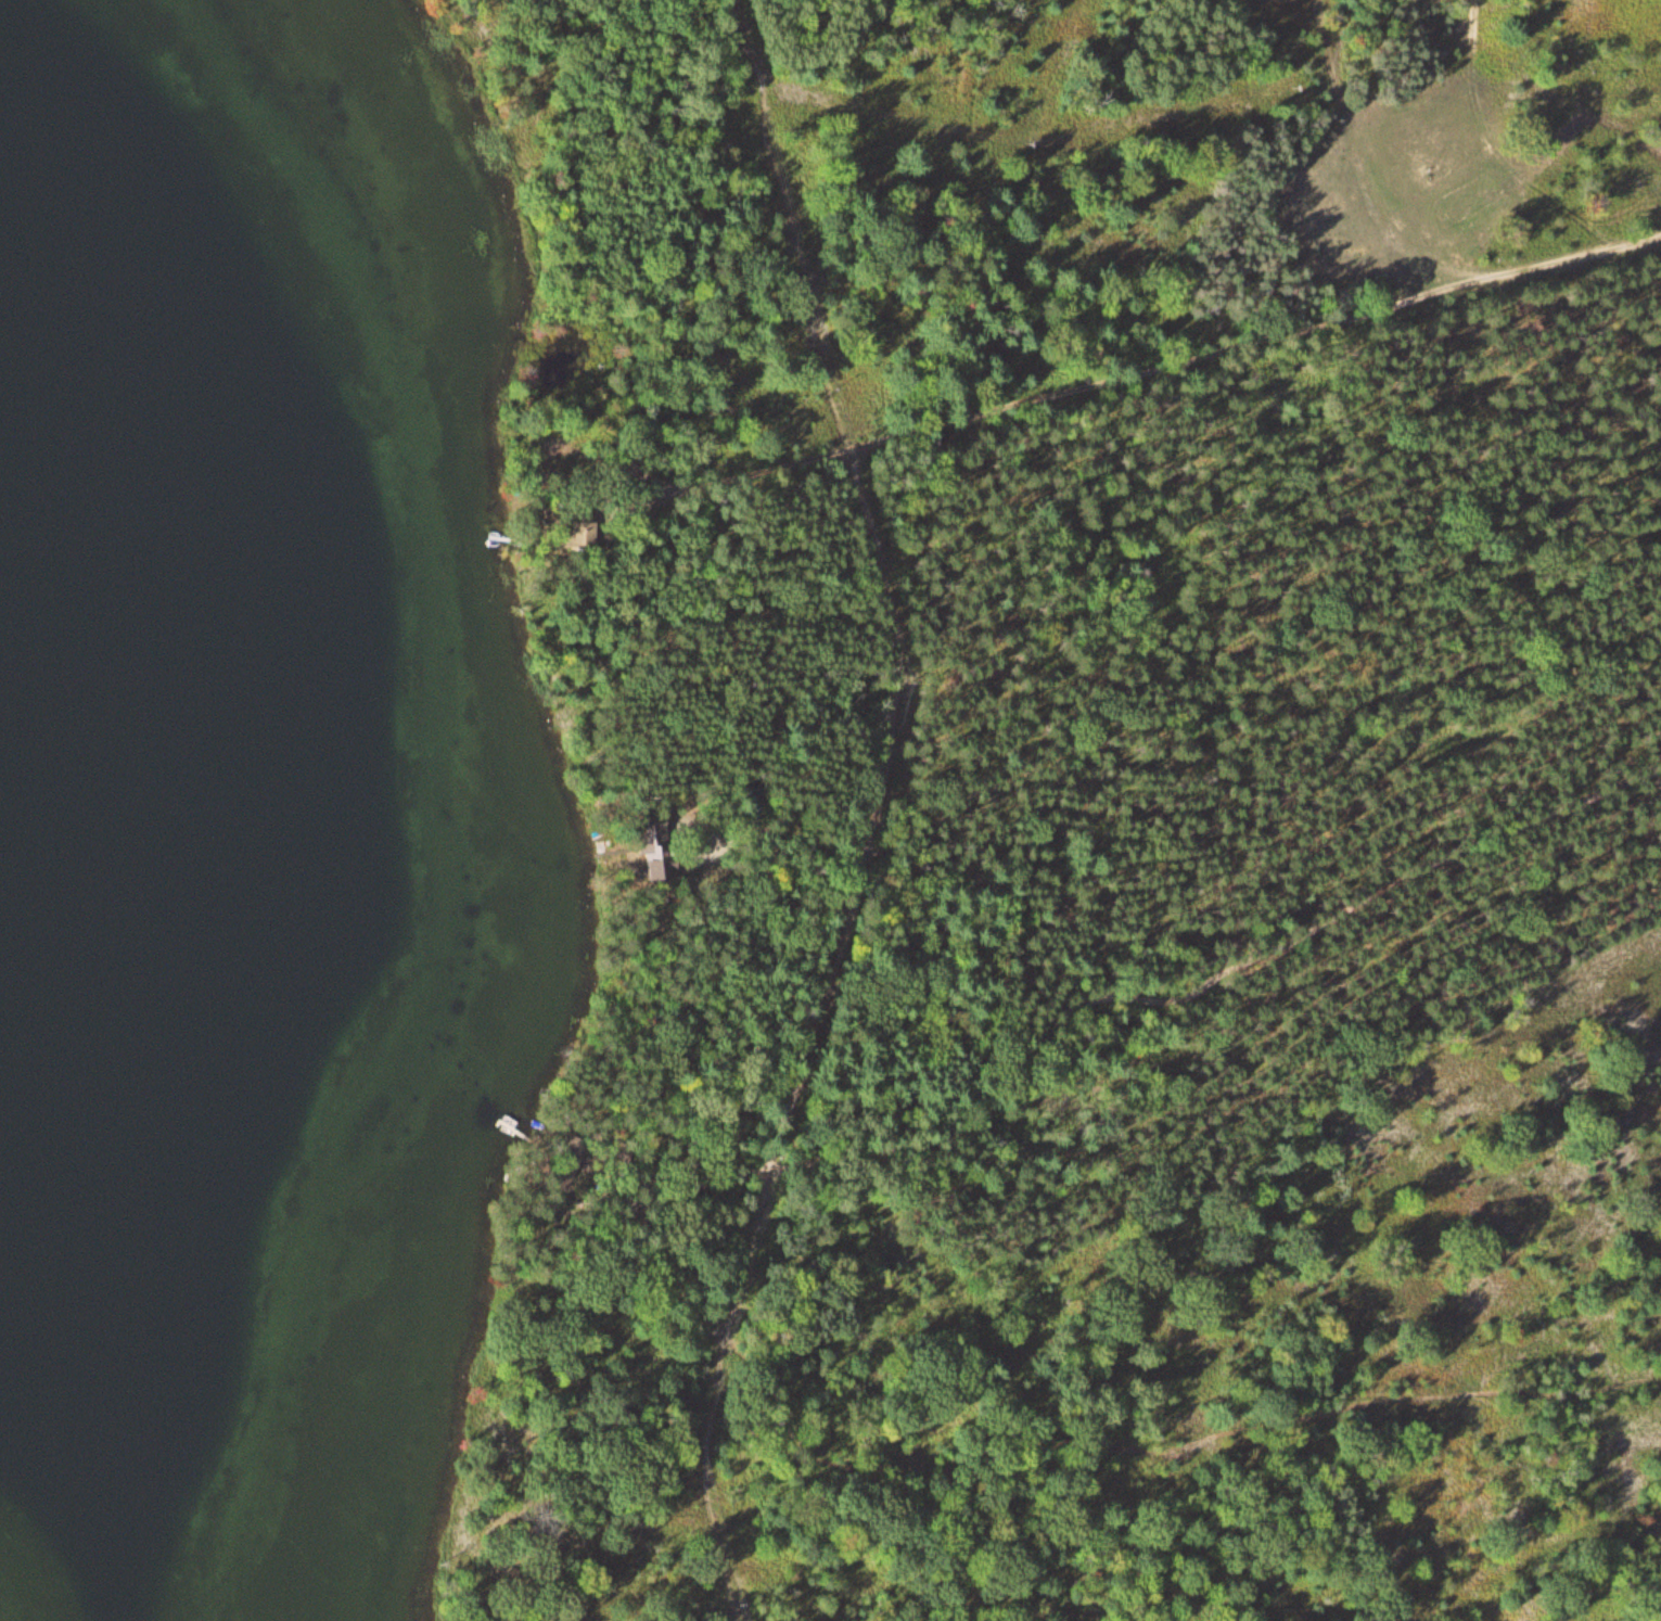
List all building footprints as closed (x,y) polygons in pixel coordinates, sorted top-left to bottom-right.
[(562,528),(562,549),(594,549),(594,518),(568,518),(568,528),(562,528)] [(640,878),(671,877),(668,807),(637,809),(640,878)] [(583,1146),(566,1139),(550,1174),(567,1181),(583,1146)]
